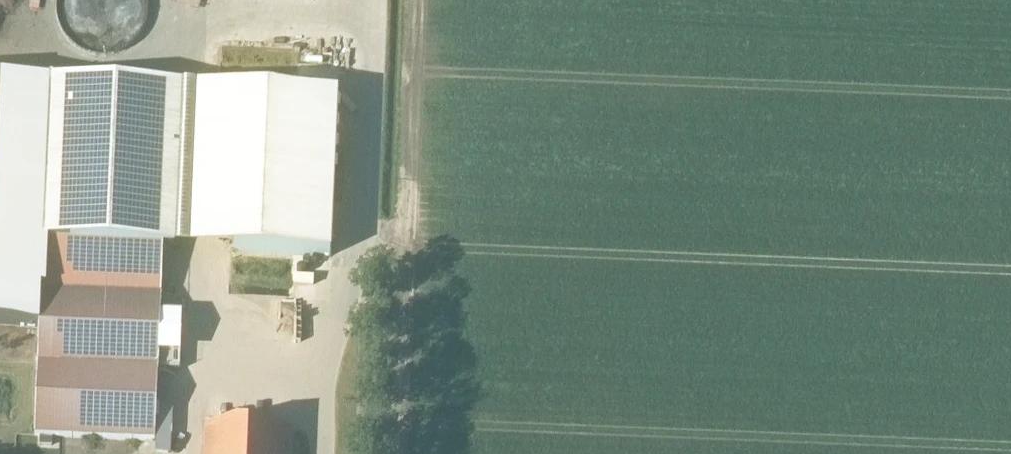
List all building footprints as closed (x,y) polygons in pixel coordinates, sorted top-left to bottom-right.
[(58,5),(58,14),(60,22),(64,30),(68,37),(75,43),(82,48),(90,51),(98,53),(107,53),(115,51),(123,48),(131,43),(137,37),(141,30),(145,22),(146,13),(146,5),(145,0),(59,0),(58,5)] [(0,82),(0,323),(38,325),(40,291),(44,292),(46,243),(42,243),(49,84),(0,82)] [(337,97),(169,89),(49,84),(42,243),(46,243),(44,292),(40,291),(38,325),(33,436),(153,441),(157,368),(173,369),(175,321),(159,320),(159,317),(169,318),(170,297),(160,297),(162,248),(331,256),(337,97)] [(265,316),(299,317),(300,295),(280,295),(280,300),(265,299),(265,316)] [(200,435),(200,420),(178,420),(178,434),(200,435)] [(291,430),(204,427),(203,453),(290,453),(291,430)]
